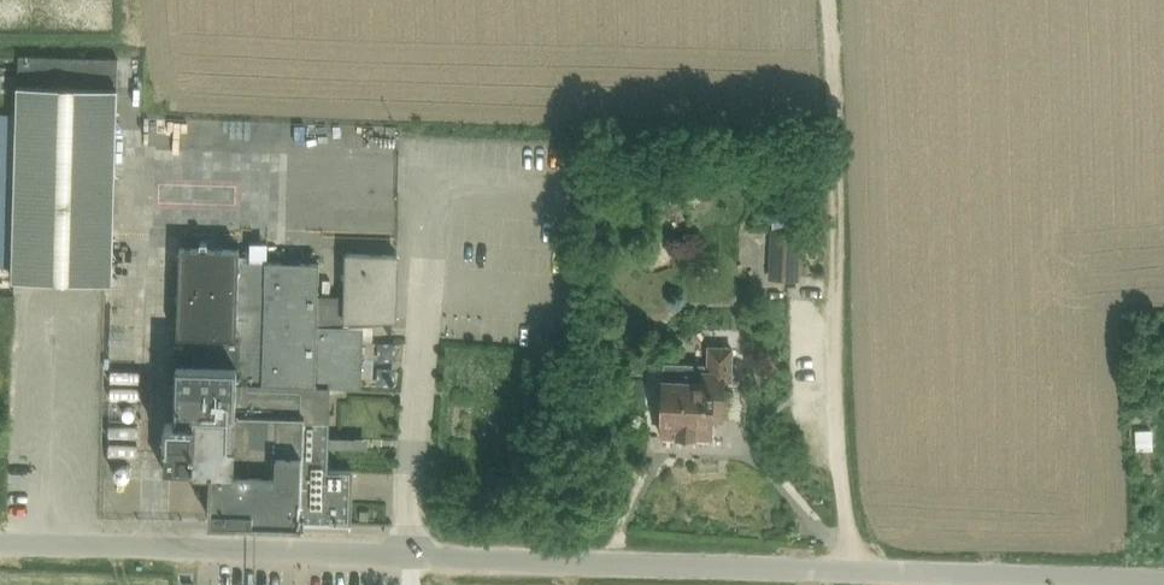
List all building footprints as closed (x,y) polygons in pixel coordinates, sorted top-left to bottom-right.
[(19,84),(14,279),(112,281),(119,57),(20,54),(19,84)] [(397,214),(398,207),(333,206),(333,213),(397,214)] [(774,230),(773,250),(772,274),(797,275),(799,231),(774,230)] [(365,326),(351,325),(351,319),(346,318),(348,254),(318,254),(318,260),(240,258),(241,242),(181,240),(179,340),(177,421),(167,421),(166,472),(213,473),(211,519),(217,519),(217,521),(250,522),(251,520),(259,520),(352,523),(354,469),(328,468),(331,387),(363,388),(365,326)] [(348,254),(346,318),(351,319),(397,319),(399,252),(348,251),(348,254)] [(660,398),(664,398),(662,434),(712,436),(713,407),(722,407),(722,414),(723,414),(725,379),(731,380),(732,347),(711,346),(712,329),(695,328),(694,357),(709,358),(708,361),(666,359),(665,384),(660,384),(660,398)] [(1141,360),(1141,374),(1150,375),(1150,360),(1141,360)] [(1153,429),(1136,430),(1136,450),(1153,450),(1153,429)] [(491,464),(490,488),(520,490),(521,466),(491,464)] [(524,523),(524,508),(504,507),(503,522),(524,523)]
